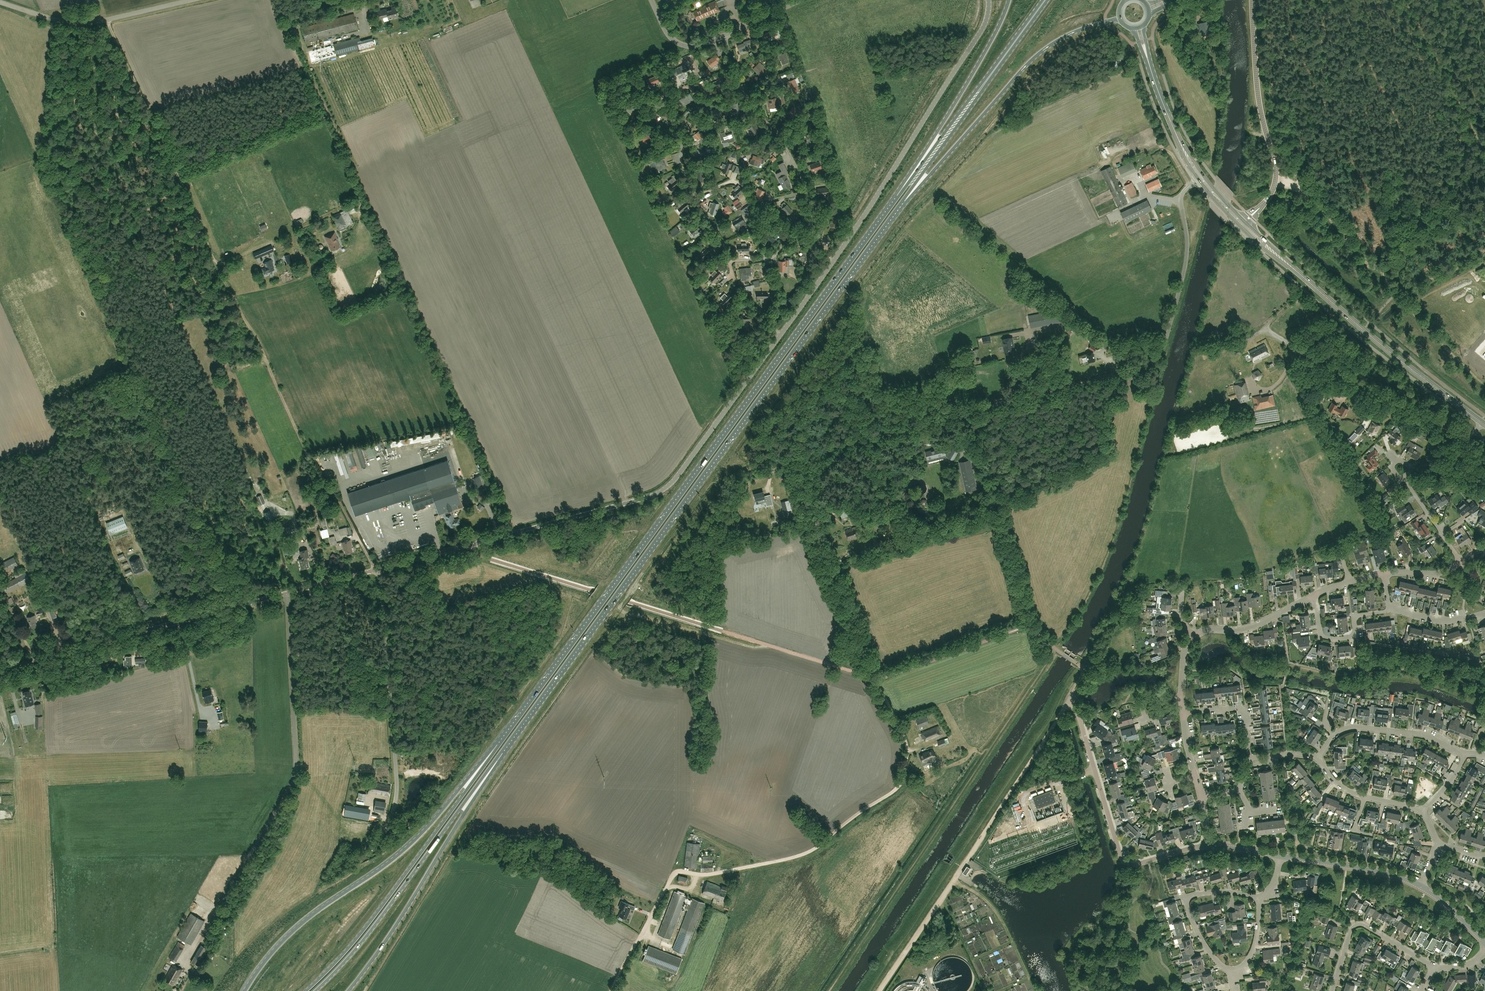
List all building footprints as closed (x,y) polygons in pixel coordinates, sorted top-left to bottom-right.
[(719,10),(715,1),(704,6),(705,7),(693,12),(697,20),(703,17),(704,15),(710,12),(711,13),(713,12),(713,11),(715,11),(715,12),(719,10)] [(344,5),(345,6),(345,7),(341,7),(343,12),(346,12),(346,11),(353,10),(351,5),(350,5),(350,3),(344,5)] [(378,11),(380,18),(387,15),(388,19),(398,16),(395,6),(392,7),(392,9),(387,10),(387,9),(378,11)] [(358,29),(354,13),(302,27),(306,43),(358,29)] [(1213,31),(1210,20),(1207,21),(1201,23),(1198,24),(1201,35),(1204,34),(1204,35),(1210,33),(1210,32),(1213,31)] [(442,29),(444,34),(453,30),(451,25),(442,29)] [(777,36),(777,35),(775,29),(764,34),(765,37),(767,36),(767,38),(773,35),(774,37),(777,36)] [(358,41),(360,49),(374,45),(372,37),(358,41)] [(359,49),(356,38),(333,44),(336,55),(359,49)] [(744,43),(737,45),(739,52),(749,48),(747,45),(751,44),(750,39),(743,42),(744,43)] [(332,54),(335,53),(334,47),(331,47),(330,45),(312,50),(315,59),(333,54),(332,54)] [(778,56),(780,61),(781,60),(782,64),(789,61),(785,53),(778,56)] [(717,61),(719,59),(716,54),(707,61),(712,68),(718,62),(717,61)] [(760,62),(753,68),(761,77),(768,70),(764,66),(763,67),(761,65),(762,64),(760,62)] [(683,65),(674,69),(677,75),(686,71),(683,65)] [(659,81),(656,76),(647,80),(650,86),(659,81)] [(708,83),(711,90),(721,86),(718,79),(708,83)] [(795,79),(788,81),(789,84),(790,84),(793,93),(799,90),(795,79)] [(679,100),(677,98),(674,99),(677,104),(679,103),(682,106),(693,100),(690,94),(679,100)] [(777,107),(775,99),(768,100),(770,108),(777,107)] [(631,105),(631,106),(626,106),(627,113),(639,111),(637,103),(631,105)] [(740,110),(739,109),(741,108),(740,104),(738,105),(738,103),(733,104),(733,105),(731,105),(732,110),(734,110),(735,111),(740,110)] [(793,106),(790,110),(787,113),(795,119),(801,112),(793,106)] [(709,112),(712,118),(722,114),(719,108),(709,112)] [(660,110),(657,114),(665,119),(666,117),(669,119),(671,115),(668,113),(668,114),(660,110)] [(753,135),(759,131),(755,123),(753,124),(752,121),(747,124),(749,126),(747,128),(751,136),(753,135)] [(640,136),(640,139),(642,138),(643,142),(653,139),(650,131),(644,133),(644,135),(640,136)] [(816,137),(811,131),(807,135),(808,135),(807,136),(805,139),(808,143),(810,145),(814,141),(813,140),(816,137)] [(704,136),(702,137),(697,132),(694,135),(698,140),(700,138),(701,139),(700,140),(702,143),(707,140),(704,136)] [(724,132),(719,134),(721,140),(723,140),(724,143),(728,141),(728,143),(734,141),(732,133),(725,135),(724,132)] [(764,159),(762,158),(753,155),(752,159),(751,163),(758,166),(759,162),(763,163),(764,159)] [(655,171),(666,167),(665,167),(664,163),(666,163),(665,158),(654,162),(655,166),(654,166),(655,171)] [(1124,165),(1118,168),(1122,176),(1136,169),(1132,161),(1124,165)] [(721,167),(724,168),(722,172),(728,174),(730,169),(733,170),(735,165),(726,162),(725,164),(723,163),(721,167)] [(779,165),(782,171),(776,174),(783,188),(790,185),(785,175),(788,173),(783,162),(779,165)] [(819,162),(807,166),(809,172),(821,168),(819,162)] [(1147,167),(1140,170),(1144,180),(1151,177),(1151,175),(1157,172),(1154,165),(1151,167),(1150,164),(1146,166),(1147,167)] [(1110,166),(1101,171),(1118,208),(1128,203),(1110,166)] [(670,183),(667,186),(671,191),(680,184),(676,179),(675,179),(673,177),(668,181),(670,183)] [(1157,179),(1146,184),(1149,191),(1160,186),(1161,186),(1159,178),(1157,179)] [(1137,194),(1132,182),(1125,186),(1130,197),(1137,194)] [(731,194),(736,198),(744,191),(738,185),(734,190),(735,191),(731,194)] [(682,192),(679,188),(673,192),(676,196),(682,192)] [(758,189),(757,188),(755,192),(757,192),(754,197),(761,200),(765,192),(758,189)] [(737,199),(732,202),(734,206),(736,210),(742,206),(739,201),(737,199)] [(1147,200),(1121,213),(1124,219),(1126,222),(1147,212),(1152,210),(1147,200)] [(681,213),(689,206),(685,202),(684,202),(680,205),(678,203),(673,207),(676,210),(677,209),(681,213)] [(710,213),(715,214),(719,204),(713,202),(713,203),(710,202),(708,208),(710,208),(708,213),(710,213)] [(782,206),(781,207),(783,210),(784,210),(788,215),(792,211),(787,205),(786,205),(784,202),(781,205),(782,206)] [(353,222),(348,212),(347,209),(333,216),(339,229),(353,222)] [(741,216),(732,222),(736,229),(739,227),(740,228),(746,224),(741,216)] [(679,226),(682,230),(688,224),(685,221),(679,226)] [(692,233),(693,235),(700,229),(696,224),(689,230),(692,233)] [(338,245),(339,245),(337,239),(337,238),(335,232),(325,236),(328,244),(328,243),(331,248),(332,248),(334,251),(339,248),(338,245)] [(771,234),(766,239),(770,244),(776,239),(771,234)] [(750,245),(746,245),(746,243),(741,243),(742,245),(737,245),(738,251),(749,251),(748,249),(751,249),(750,245)] [(256,259),(271,252),(274,251),(271,245),(268,246),(253,253),(256,259)] [(707,255),(711,252),(706,248),(699,256),(703,260),(707,256),(706,256),(707,255)] [(803,255),(803,256),(800,256),(801,261),(804,260),(804,261),(810,259),(809,254),(810,254),(810,251),(801,253),(802,255),(803,255)] [(785,259),(785,261),(779,261),(779,271),(786,271),(786,266),(789,266),(789,265),(793,265),(793,260),(789,260),(789,259),(785,259)] [(264,263),(266,267),(262,269),(264,274),(275,269),(272,264),(273,264),(271,260),(264,263)] [(749,278),(749,276),(751,275),(750,267),(739,269),(741,280),(746,279),(746,278),(749,278)] [(718,270),(717,271),(715,270),(710,274),(712,276),(710,278),(710,279),(709,281),(711,283),(713,282),(714,283),(715,282),(715,283),(718,280),(718,279),(721,275),(719,274),(721,272),(718,270)] [(720,298),(722,300),(720,302),(725,306),(732,298),(728,294),(726,295),(724,293),(720,298)] [(1031,328),(1059,322),(1057,310),(1029,316),(1031,328)] [(740,315),(741,321),(743,321),(744,325),(748,325),(748,321),(751,321),(750,315),(740,315)] [(1009,338),(1003,339),(1005,351),(1015,350),(1014,342),(1013,342),(1013,340),(1013,337),(1009,338)] [(1252,358),(1254,362),(1270,354),(1264,344),(1257,347),(1258,348),(1256,349),(1256,348),(1249,351),(1251,355),(1252,358)] [(973,357),(977,356),(975,350),(966,352),(968,363),(974,361),(973,357)] [(1093,352),(1087,354),(1088,362),(1095,361),(1093,352)] [(1318,384),(1316,383),(1312,388),(1315,390),(1314,391),(1326,398),(1330,390),(1318,384)] [(1275,405),(1273,395),(1261,397),(1261,395),(1253,397),(1256,410),(1275,405)] [(1333,402),(1329,410),(1334,412),(1335,411),(1345,417),(1349,409),(1342,406),(1341,410),(1337,407),(1338,405),(1333,402)] [(1368,430),(1376,435),(1380,426),(1372,421),(1368,430)] [(1365,428),(1361,425),(1356,431),(1359,434),(1365,428)] [(1397,426),(1393,431),(1391,430),(1387,434),(1391,437),(1389,440),(1394,445),(1401,437),(1397,434),(1401,430),(1397,426)] [(1410,447),(1406,453),(1413,457),(1417,459),(1421,452),(1423,449),(1412,442),(1412,443),(1410,441),(1407,445),(1410,447)] [(926,452),(928,462),(943,458),(952,462),(958,452),(953,449),(951,451),(948,449),(944,450),(943,447),(926,452)] [(370,456),(378,454),(379,457),(384,455),(383,452),(378,454),(377,449),(373,450),(374,453),(369,454),(370,456)] [(1373,457),(1378,454),(1375,450),(1367,455),(1368,457),(1365,460),(1369,465),(1367,467),(1370,471),(1373,469),(1372,468),(1378,464),(1373,457)] [(340,469),(361,462),(359,456),(338,462),(340,469)] [(961,468),(964,481),(966,491),(976,489),(969,459),(960,461),(959,461),(961,468)] [(451,511),(458,508),(457,504),(462,503),(448,460),(423,468),(347,493),(354,515),(409,497),(414,511),(425,507),(425,505),(434,501),(439,515),(444,513),(445,516),(445,517),(446,521),(449,528),(456,526),(456,525),(459,524),(458,519),(457,519),(456,519),(455,520),(454,520),(454,519),(453,514),(452,514),(451,511)] [(1383,470),(1377,474),(1378,476),(1385,486),(1391,481),(1384,472),(1383,470)] [(482,475),(473,478),(480,496),(489,492),(482,475)] [(758,493),(754,494),(757,504),(765,502),(767,506),(770,505),(768,498),(765,498),(763,491),(758,493)] [(1389,496),(1387,493),(1378,499),(1382,505),(1386,502),(1385,499),(1389,496)] [(265,503),(261,494),(256,497),(260,505),(265,503)] [(1437,494),(1428,500),(1434,507),(1439,504),(1441,506),(1449,501),(1445,496),(1440,499),(1437,494)] [(789,500),(781,502),(783,509),(786,508),(787,512),(792,510),(789,500)] [(1466,501),(1457,508),(1463,515),(1468,510),(1471,513),(1478,507),(1474,502),(1469,505),(1466,501)] [(1409,505),(1406,507),(1403,503),(1395,509),(1400,516),(1403,514),(1408,520),(1411,517),(1409,515),(1414,512),(1409,505)] [(848,516),(846,508),(840,510),(842,518),(848,516)] [(270,509),(264,512),(267,520),(273,517),(270,509)] [(1393,522),(1399,517),(1397,513),(1390,518),(1393,522)] [(106,523),(111,534),(128,527),(123,516),(106,523)] [(371,520),(378,548),(384,546),(377,518),(371,520)] [(1411,524),(1415,529),(1416,528),(1423,537),(1430,532),(1424,523),(1420,526),(1417,520),(1411,524)] [(289,526),(286,527),(283,526),(282,530),(284,531),(286,534),(290,534),(292,530),(289,526)] [(862,536),(859,526),(845,530),(849,540),(862,536)] [(1466,533),(1462,527),(1459,529),(1463,535),(1457,539),(1461,546),(1467,541),(1468,542),(1471,540),(1466,533)] [(1400,540),(1402,543),(1397,546),(1404,556),(1411,551),(1407,546),(1408,546),(1403,538),(1400,540)] [(341,542),(344,550),(345,550),(346,554),(353,552),(351,545),(352,545),(351,540),(341,542)] [(1357,544),(1360,552),(1355,554),(1358,564),(1367,562),(1365,555),(1369,554),(1364,541),(1357,544)] [(1437,552),(1431,545),(1427,547),(1424,544),(1419,548),(1421,552),(1425,550),(1430,557),(1437,552)] [(295,546),(284,549),(286,556),(297,554),(295,546)] [(1386,559),(1382,547),(1373,550),(1376,561),(1386,559)] [(309,567),(306,558),(309,557),(307,549),(300,551),(302,558),(299,559),(302,569),(309,567)] [(2,569),(4,573),(18,565),(14,557),(0,564),(0,566),(0,570),(2,569)] [(130,561),(135,572),(144,569),(142,564),(141,564),(141,562),(139,558),(130,561)] [(1332,563),(1325,563),(1326,576),(1333,576),(1333,572),(1339,571),(1338,564),(1338,562),(1332,563)] [(1318,565),(1315,566),(1316,571),(1316,573),(1320,573),(1320,577),(1326,576),(1325,563),(1318,564),(1318,565)] [(1307,585),(1306,575),(1303,575),(1303,572),(1298,572),(1297,567),(1294,567),(1296,578),(1301,578),(1302,585),(1307,585)] [(4,592),(7,591),(8,592),(30,581),(26,573),(4,584),(5,587),(2,589),(4,592)] [(1281,593),(1287,592),(1286,582),(1282,582),(1281,580),(1276,581),(1277,591),(1280,591),(1281,593)] [(1286,582),(1287,592),(1294,592),(1293,589),(1297,588),(1296,580),(1292,580),(1289,581),(1286,582)] [(1400,581),(1398,589),(1398,590),(1400,591),(1401,589),(1405,590),(1407,582),(1400,581)] [(1411,592),(1417,593),(1419,587),(1419,585),(1413,584),(1411,592)] [(1416,595),(1423,596),(1425,588),(1419,587),(1419,585),(1419,587),(1417,593),(1416,595)] [(1444,588),(1443,595),(1449,597),(1451,589),(1444,588)] [(1155,590),(1155,596),(1158,596),(1157,602),(1171,603),(1172,597),(1171,597),(1170,597),(1169,597),(1167,597),(1163,597),(1163,590),(1155,590)] [(1437,591),(1431,590),(1429,598),(1435,599),(1437,594),(1436,594),(1437,591)] [(1252,593),(1247,593),(1247,600),(1247,601),(1251,601),(1252,606),(1261,605),(1260,596),(1253,596),(1252,593)] [(4,598),(7,605),(14,602),(12,597),(9,598),(8,596),(4,598)] [(1247,601),(1247,600),(1240,600),(1240,597),(1234,597),(1235,605),(1239,605),(1239,610),(1248,609),(1248,606),(1247,601)] [(1338,609),(1338,607),(1336,598),(1331,599),(1331,603),(1328,604),(1329,611),(1332,610),(1338,609)] [(1206,606),(1207,617),(1208,617),(1208,616),(1214,615),(1214,608),(1216,608),(1217,608),(1220,607),(1220,600),(1215,600),(1216,605),(1206,606)] [(1153,607),(1153,612),(1155,612),(1162,613),(1163,613),(1164,609),(1169,610),(1171,610),(1171,603),(1157,602),(1156,607),(1153,607)] [(1235,610),(1235,605),(1229,606),(1228,606),(1228,602),(1223,602),(1221,603),(1222,611),(1226,610),(1227,615),(1236,614),(1235,610)] [(1201,618),(1207,617),(1206,606),(1206,607),(1197,608),(1196,603),(1192,604),(1193,611),(1197,611),(1200,611),(1201,618)] [(1154,619),(1153,620),(1153,625),(1158,625),(1166,624),(1166,618),(1162,618),(1162,613),(1155,612),(1156,616),(1156,618),(1154,619)] [(1347,616),(1343,617),(1342,614),(1334,615),(1335,618),(1338,617),(1338,624),(1348,623),(1347,616)] [(35,615),(27,617),(29,625),(30,625),(31,628),(37,627),(35,621),(36,621),(35,615)] [(1311,626),(1310,620),(1300,621),(1301,624),(1297,624),(1298,628),(1293,629),(1294,632),(1304,631),(1303,627),(1311,626)] [(1385,621),(1386,628),(1392,628),(1393,633),(1396,632),(1395,623),(1392,624),(1391,620),(1385,621)] [(1349,630),(1348,623),(1338,624),(1339,629),(1336,629),(1337,634),(1345,633),(1344,630),(1349,630)] [(1158,625),(1153,625),(1154,628),(1157,627),(1157,631),(1155,631),(1156,635),(1164,634),(1167,634),(1167,630),(1166,624),(1158,625)] [(1263,631),(1264,635),(1265,641),(1275,639),(1275,636),(1278,636),(1277,627),(1273,627),(1273,630),(1263,631)] [(1415,636),(1417,628),(1411,627),(1410,631),(1407,630),(1405,637),(1408,638),(1409,634),(1415,636)] [(1423,630),(1417,628),(1415,636),(1421,637),(1422,635),(1423,630)] [(1436,630),(1434,638),(1441,640),(1442,632),(1436,630)] [(1459,630),(1453,632),(1456,639),(1461,638),(1462,638),(1460,633),(1459,630)] [(1460,633),(1462,638),(1461,638),(1462,640),(1469,639),(1466,631),(1460,633)] [(1309,636),(1301,636),(1300,632),(1293,633),(1294,642),(1298,641),(1299,647),(1310,646),(1309,636)] [(1448,639),(1445,640),(1445,648),(1451,647),(1450,644),(1456,642),(1456,639),(1453,632),(1447,634),(1448,636),(1448,639)] [(1265,644),(1265,641),(1264,635),(1254,636),(1254,634),(1250,634),(1251,643),(1255,643),(1255,646),(1265,644)] [(1167,644),(1166,641),(1167,641),(1167,640),(1167,638),(1166,638),(1165,638),(1157,641),(1159,644),(1153,647),(1154,649),(1158,648),(1167,644)] [(1319,643),(1318,650),(1312,649),(1307,655),(1316,657),(1317,652),(1323,654),(1325,645),(1319,643)] [(1158,648),(1154,649),(1155,652),(1161,650),(1162,653),(1154,656),(1154,657),(1152,658),(1151,659),(1152,661),(1167,656),(1165,652),(1169,651),(1167,644),(1158,648)] [(1331,646),(1325,645),(1323,654),(1329,655),(1328,660),(1331,661),(1333,654),(1330,653),(1331,646)] [(1340,655),(1346,655),(1344,645),(1339,646),(1339,647),(1336,647),(1337,658),(1340,657),(1340,655)] [(1350,645),(1344,645),(1346,655),(1351,654),(1351,656),(1354,656),(1353,646),(1350,646),(1350,645)] [(126,660),(124,660),(124,666),(132,666),(132,656),(126,656),(126,660)] [(1234,685),(1227,686),(1228,694),(1232,694),(1233,702),(1235,702),(1234,685)] [(1255,696),(1267,694),(1266,688),(1258,689),(1258,693),(1255,693),(1255,696)] [(211,689),(202,692),(204,698),(206,702),(214,700),(213,696),(211,689)] [(23,692),(24,699),(24,700),(25,706),(34,704),(31,693),(31,694),(30,690),(23,692)] [(1309,695),(1304,703),(1315,711),(1318,706),(1313,702),(1315,699),(1309,695)] [(1331,708),(1336,710),(1334,717),(1337,718),(1338,716),(1340,717),(1344,707),(1345,704),(1334,700),(1331,708)] [(1398,701),(1395,701),(1394,700),(1393,708),(1392,709),(1396,710),(1395,717),(1396,717),(1400,718),(1401,718),(1402,708),(1398,707),(1398,701)] [(1252,707),(1253,710),(1269,707),(1268,701),(1260,702),(1260,706),(1252,707)] [(1315,711),(1304,703),(1298,711),(1304,715),(1307,711),(1312,715),(1315,711)] [(1357,717),(1363,718),(1364,708),(1361,708),(1361,705),(1355,704),(1354,710),(1358,710),(1357,717)] [(1407,709),(1402,708),(1401,718),(1402,718),(1406,719),(1406,718),(1408,719),(1409,712),(1413,713),(1414,705),(1408,704),(1407,709)] [(1347,708),(1344,707),(1340,717),(1341,717),(1341,719),(1344,720),(1345,719),(1346,719),(1348,714),(1351,714),(1354,707),(1348,705),(1347,708)] [(1367,709),(1364,708),(1363,718),(1368,719),(1369,712),(1373,712),(1374,707),(1368,706),(1367,709)] [(1374,706),(1374,707),(1373,712),(1377,713),(1376,720),(1382,721),(1383,711),(1383,707),(1378,707),(1378,706),(1374,706)] [(1392,715),(1392,709),(1393,708),(1389,708),(1388,712),(1383,711),(1382,721),(1387,721),(1388,714),(1392,715)] [(1423,722),(1427,709),(1424,708),(1422,714),(1419,713),(1419,711),(1418,711),(1418,708),(1415,708),(1414,715),(1418,716),(1417,719),(1423,722)] [(1427,709),(1423,722),(1429,724),(1431,717),(1428,716),(1430,710),(1427,709)] [(1120,726),(1127,724),(1133,722),(1130,712),(1121,714),(1122,718),(1118,719),(1120,726)] [(1431,717),(1429,724),(1435,726),(1439,713),(1436,712),(1434,718),(1431,717)] [(1163,715),(1159,717),(1161,725),(1173,721),(1171,713),(1164,716),(1163,715)] [(1442,714),(1439,713),(1435,726),(1441,728),(1442,724),(1445,725),(1447,719),(1444,718),(1443,721),(1440,720),(1442,714)] [(1271,721),(1270,714),(1261,715),(1262,719),(1254,720),(1254,723),(1271,721)] [(919,727),(920,727),(920,729),(923,728),(922,726),(929,724),(926,716),(916,720),(919,727)] [(1221,716),(1222,732),(1229,732),(1228,723),(1224,724),(1223,716),(1221,716)] [(1447,719),(1445,725),(1448,726),(1447,730),(1453,732),(1458,720),(1455,719),(1451,718),(1451,720),(1447,719)] [(1103,727),(1100,725),(1099,721),(1100,721),(1097,719),(1094,724),(1096,726),(1092,732),(1097,735),(1103,727)] [(1459,734),(1462,728),(1459,726),(1461,721),(1458,720),(1453,732),(1459,734)] [(207,732),(207,729),(207,722),(199,722),(199,728),(200,728),(199,731),(207,732)] [(1465,729),(1462,728),(1459,734),(1465,737),(1470,724),(1467,723),(1465,729)] [(1313,731),(1311,734),(1318,739),(1322,734),(1318,731),(1319,728),(1313,724),(1310,729),(1313,731)] [(1470,724),(1465,737),(1471,739),(1474,732),(1470,731),(1473,725),(1470,724)] [(940,737),(940,736),(939,735),(941,734),(942,734),(938,726),(922,733),(925,741),(935,736),(936,738),(940,737)] [(1108,730),(1103,727),(1097,735),(1102,738),(1108,730)] [(1138,737),(1136,730),(1135,727),(1129,729),(1122,731),(1123,737),(1127,736),(1128,740),(1138,737)] [(1156,727),(1145,730),(1148,737),(1154,735),(1157,734),(1158,734),(1156,727)] [(1272,739),(1271,732),(1263,734),(1263,737),(1255,738),(1256,741),(1272,739)] [(1318,739),(1311,734),(1308,732),(1306,734),(1309,736),(1307,739),(1304,737),(1303,740),(1309,744),(1310,742),(1314,744),(1318,739)] [(1102,745),(1104,751),(1113,748),(1112,743),(1119,740),(1117,737),(1114,738),(1113,735),(1107,736),(1109,743),(1102,745)] [(1169,742),(1170,749),(1171,749),(1173,759),(1179,757),(1178,752),(1180,752),(1180,751),(1180,748),(1179,748),(1177,748),(1176,748),(1173,749),(1172,742),(1178,740),(1177,737),(1168,740),(1169,742)] [(1359,751),(1359,749),(1361,749),(1361,747),(1366,747),(1367,738),(1361,738),(1360,744),(1357,743),(1356,751),(1359,751)] [(1373,739),(1367,738),(1366,747),(1370,748),(1369,752),(1372,753),(1375,753),(1375,748),(1376,746),(1373,745),(1373,739)] [(946,744),(944,739),(938,742),(940,747),(946,744)] [(1384,755),(1384,753),(1385,743),(1382,742),(1382,744),(1379,743),(1378,748),(1375,748),(1375,753),(1375,754),(1384,755)] [(1334,758),(1342,758),(1342,754),(1347,754),(1347,746),(1338,746),(1338,751),(1335,751),(1334,758)] [(1113,748),(1104,751),(1106,757),(1112,755),(1114,758),(1120,757),(1119,753),(1115,754),(1113,748)] [(1204,757),(1220,755),(1219,748),(1211,749),(1211,753),(1204,754),(1204,757)] [(1408,760),(1416,761),(1417,755),(1415,755),(1415,751),(1413,750),(1413,749),(1410,748),(1408,757),(1408,760)] [(1422,761),(1425,763),(1431,751),(1426,748),(1422,754),(1425,756),(1422,761)] [(926,752),(920,755),(923,763),(930,759),(931,761),(937,759),(935,756),(932,749),(926,752)] [(1168,760),(1173,759),(1171,749),(1165,751),(1165,750),(1161,751),(1163,758),(1167,757),(1168,760)] [(1159,759),(1163,758),(1161,751),(1157,752),(1157,753),(1152,755),(1151,756),(1147,754),(1145,759),(1153,764),(1156,759),(1155,758),(1159,757),(1159,759)] [(1430,759),(1433,760),(1437,754),(1431,751),(1425,763),(1424,764),(1422,768),(1424,770),(1426,766),(1427,764),(1430,759)] [(1434,771),(1436,768),(1442,757),(1437,754),(1433,760),(1436,762),(1435,764),(1433,767),(1432,769),(1434,771)] [(1121,760),(1120,757),(1114,758),(1110,759),(1111,763),(1104,765),(1106,771),(1115,768),(1113,762),(1121,760)] [(1141,762),(1144,761),(1142,765),(1144,766),(1143,768),(1144,772),(1142,772),(1143,776),(1149,774),(1147,770),(1148,768),(1150,769),(1153,764),(1145,759),(1145,760),(1141,757),(1139,761),(1141,762)] [(1449,765),(1446,764),(1448,760),(1442,757),(1436,768),(1439,770),(1441,764),(1444,766),(1441,771),(1445,773),(1449,765)] [(1342,761),(1342,758),(1334,758),(1334,764),(1338,764),(1338,768),(1345,768),(1346,761),(1342,761)] [(1207,767),(1208,770),(1224,767),(1223,761),(1221,761),(1215,762),(1216,766),(1207,767)] [(1294,771),(1297,773),(1303,768),(1298,763),(1290,770),(1292,772),(1294,771)] [(1351,772),(1348,776),(1353,780),(1358,773),(1360,770),(1353,765),(1349,770),(1351,772)] [(1477,774),(1478,771),(1477,770),(1474,768),(1472,767),(1470,770),(1469,770),(1468,769),(1467,772),(1475,776),(1478,777),(1479,775),(1477,774)] [(1117,773),(1115,768),(1106,771),(1107,776),(1114,774),(1115,778),(1119,777),(1121,776),(1120,772),(1117,773)] [(1298,780),(1298,781),(1307,772),(1303,768),(1297,773),(1299,776),(1297,778),(1299,780),(1298,780)] [(1259,771),(1261,779),(1277,777),(1276,775),(1272,776),(1272,770),(1259,771)] [(1374,786),(1374,787),(1379,789),(1382,778),(1378,777),(1379,771),(1374,770),(1372,776),(1375,777),(1374,786)] [(1308,772),(1307,772),(1298,781),(1300,783),(1302,781),(1304,784),(1310,779),(1306,774),(1308,772)] [(1472,782),(1475,776),(1467,772),(1466,774),(1467,775),(1466,778),(1472,782)] [(1362,776),(1358,773),(1353,780),(1358,784),(1361,780),(1364,782),(1368,777),(1364,773),(1362,776)] [(1150,778),(1149,774),(1143,776),(1144,780),(1145,780),(1145,781),(1144,781),(1144,782),(1144,784),(1145,785),(1146,784),(1147,785),(1156,783),(1154,777),(1150,778)] [(1226,780),(1225,774),(1217,775),(1218,779),(1210,780),(1210,783),(1226,780)] [(1385,790),(1385,788),(1386,788),(1387,779),(1391,780),(1391,779),(1392,775),(1386,774),(1385,779),(1382,778),(1379,789),(1385,790)] [(1119,777),(1115,778),(1110,779),(1111,783),(1110,784),(1112,790),(1119,788),(1118,785),(1122,784),(1119,777)] [(1471,785),(1472,782),(1466,778),(1464,782),(1462,780),(1461,783),(1471,788),(1473,786),(1471,785)] [(1304,784),(1307,787),(1305,788),(1307,790),(1315,784),(1310,779),(1304,784)] [(1399,794),(1401,785),(1395,784),(1396,780),(1391,779),(1391,780),(1390,786),(1395,787),(1393,793),(1399,794)] [(391,785),(371,781),(369,792),(389,795),(391,785)] [(1407,789),(1411,790),(1413,783),(1408,782),(1407,786),(1401,785),(1399,794),(1405,796),(1407,789)] [(1147,791),(1148,795),(1155,793),(1154,789),(1157,789),(1156,783),(1147,785),(1148,791),(1147,791)] [(1458,788),(1466,793),(1468,789),(1470,791),(1471,788),(1461,783),(1458,788)] [(1307,790),(1312,795),(1317,790),(1313,785),(1315,784),(1307,790)] [(1119,799),(1125,797),(1124,793),(1121,794),(1119,788),(1112,790),(1114,797),(1118,796),(1119,799)] [(1454,790),(1453,792),(1463,798),(1466,793),(1458,788),(1457,788),(1456,791),(1454,790)] [(1278,791),(1278,789),(1262,791),(1263,799),(1275,798),(1275,792),(1278,791)] [(1052,790),(1033,796),(1037,808),(1056,801),(1052,790)] [(1322,795),(1317,790),(1312,795),(1308,798),(1310,800),(1311,801),(1312,800),(1316,804),(1321,800),(1319,798),(1322,795)] [(366,794),(359,792),(358,799),(365,801),(366,794)] [(1460,804),(1463,798),(1453,792),(1451,794),(1453,796),(1451,799),(1460,804)] [(1152,804),(1154,805),(1159,808),(1163,800),(1158,797),(1157,798),(1155,797),(1156,797),(1155,793),(1148,795),(1149,799),(1150,799),(1152,804)] [(1181,795),(1184,804),(1188,803),(1189,806),(1195,805),(1192,794),(1187,796),(1187,793),(1181,795)] [(1183,804),(1184,804),(1181,795),(1175,797),(1177,802),(1173,802),(1173,804),(1172,810),(1178,808),(1184,806),(1183,804)] [(1128,796),(1125,797),(1119,799),(1120,803),(1117,804),(1119,810),(1127,808),(1126,805),(1130,804),(1128,796)] [(1329,809),(1331,804),(1333,799),(1327,797),(1323,806),(1329,809)] [(1338,804),(1339,801),(1333,799),(1331,804),(1329,809),(1330,808),(1336,810),(1338,804)] [(1172,810),(1173,804),(1173,802),(1169,801),(1168,802),(1163,800),(1159,808),(1164,811),(1167,812),(1169,808),(1172,810)] [(1219,812),(1235,810),(1235,808),(1231,808),(1230,802),(1218,804),(1219,812)] [(1344,806),(1338,804),(1336,810),(1335,811),(1338,812),(1338,813),(1337,815),(1340,816),(1344,806)] [(369,810),(345,806),(344,815),(368,819),(369,810)] [(1344,806),(1340,816),(1343,817),(1344,816),(1344,815),(1344,814),(1347,815),(1350,808),(1344,806)] [(1317,807),(1314,813),(1312,816),(1315,818),(1317,814),(1321,808),(1318,807),(1317,807)] [(1346,817),(1353,820),(1356,810),(1350,807),(1350,808),(1347,815),(1346,817)] [(1448,809),(1446,807),(1442,811),(1440,809),(1434,814),(1439,818),(1448,809)] [(1124,816),(1125,820),(1131,818),(1131,816),(1135,815),(1133,810),(1128,812),(1127,808),(1119,810),(1121,817),(1124,816)] [(1065,809),(1038,818),(1039,821),(1066,813),(1065,809)] [(1439,818),(1444,823),(1449,818),(1446,815),(1451,811),(1448,809),(1439,818)] [(1235,810),(1219,812),(1220,818),(1232,816),(1231,812),(1235,812),(1235,810)] [(1368,819),(1372,820),(1374,811),(1368,810),(1366,819),(1361,818),(1358,824),(1362,825),(1363,821),(1367,822),(1368,819)] [(1374,811),(1372,820),(1374,821),(1374,824),(1377,824),(1376,829),(1379,830),(1380,825),(1381,823),(1378,822),(1380,812),(1374,811)] [(1392,821),(1394,813),(1387,811),(1385,819),(1382,818),(1381,823),(1380,825),(1386,826),(1388,820),(1392,821)] [(1464,811),(1460,814),(1463,816),(1461,818),(1465,820),(1469,814),(1464,811)] [(1402,828),(1403,823),(1400,822),(1401,814),(1394,813),(1392,821),(1397,822),(1396,829),(1402,831),(1402,828)] [(1276,815),(1278,832),(1286,831),(1285,818),(1278,819),(1278,815),(1276,815)] [(1448,827),(1457,818),(1455,816),(1451,820),(1449,818),(1444,823),(1448,827)] [(1257,822),(1258,834),(1266,833),(1264,817),(1262,817),(1263,821),(1257,822)] [(1131,824),(1132,822),(1131,818),(1125,820),(1122,820),(1124,826),(1123,827),(1128,832),(1133,826),(1131,824)] [(1460,820),(1457,818),(1448,827),(1453,832),(1457,826),(1455,824),(1460,820)] [(1187,828),(1189,836),(1195,834),(1194,830),(1197,829),(1194,820),(1189,822),(1190,827),(1187,828)] [(1411,829),(1413,833),(1421,830),(1418,823),(1416,824),(1415,822),(1413,822),(1412,820),(1403,823),(1402,828),(1407,826),(1408,830),(1411,829)] [(1221,832),(1234,830),(1233,824),(1237,823),(1236,821),(1220,824),(1221,832)] [(1135,824),(1133,826),(1128,832),(1133,837),(1134,836),(1137,838),(1142,833),(1141,831),(1144,828),(1142,826),(1140,828),(1138,826),(1135,824)] [(1182,825),(1175,827),(1177,835),(1178,837),(1182,836),(1183,838),(1189,836),(1187,828),(1183,829),(1182,825)] [(1178,837),(1177,835),(1175,827),(1169,829),(1170,833),(1166,834),(1169,842),(1175,840),(1175,838),(1178,837)] [(1459,840),(1465,842),(1469,829),(1466,828),(1465,834),(1461,833),(1459,840)] [(1471,844),(1474,837),(1470,836),(1472,830),(1469,829),(1465,842),(1471,844)] [(1339,840),(1340,837),(1343,838),(1344,833),(1331,830),(1330,834),(1332,834),(1330,845),(1337,846),(1338,840),(1339,840)] [(1424,837),(1421,830),(1413,833),(1415,838),(1412,839),(1414,846),(1422,846),(1419,839),(1424,837)] [(1162,844),(1169,842),(1166,834),(1163,835),(1162,831),(1155,833),(1156,835),(1158,843),(1162,842),(1162,844)] [(1477,838),(1474,837),(1471,844),(1477,846),(1481,833),(1478,832),(1477,838)] [(1146,847),(1147,840),(1145,839),(1146,835),(1142,834),(1142,833),(1137,838),(1135,840),(1139,844),(1139,846),(1146,847)] [(1150,840),(1147,840),(1146,847),(1152,849),(1153,846),(1156,847),(1159,846),(1158,843),(1156,835),(1153,836),(1152,836),(1152,837),(1151,837),(1151,838),(1150,839),(1150,840)] [(1351,839),(1357,840),(1360,840),(1358,850),(1365,851),(1367,842),(1364,841),(1365,838),(1352,835),(1351,839)] [(1376,841),(1374,850),(1380,852),(1379,854),(1392,857),(1394,847),(1387,846),(1387,843),(1376,841)] [(687,842),(684,866),(697,868),(700,844),(687,842)] [(1411,854),(1410,858),(1418,861),(1420,855),(1413,852),(1414,849),(1408,846),(1405,852),(1411,854)] [(1415,868),(1418,861),(1410,858),(1408,861),(1405,860),(1404,861),(1402,861),(1400,866),(1406,869),(1408,865),(1415,868)] [(1451,879),(1452,876),(1456,867),(1454,866),(1453,867),(1449,866),(1446,873),(1444,876),(1451,879)] [(1452,876),(1458,878),(1461,871),(1458,869),(1458,868),(1456,867),(1452,876)] [(1200,881),(1210,878),(1210,875),(1208,868),(1202,870),(1202,872),(1198,874),(1197,871),(1194,872),(1195,875),(1196,878),(1197,882),(1200,881)] [(1230,882),(1240,879),(1239,876),(1238,872),(1228,875),(1226,868),(1223,869),(1224,875),(1225,879),(1228,878),(1230,882)] [(1210,875),(1210,878),(1212,883),(1222,880),(1221,876),(1224,875),(1223,869),(1219,870),(1220,873),(1210,875)] [(1239,876),(1240,879),(1241,884),(1252,881),(1251,878),(1258,876),(1256,869),(1250,871),(1249,874),(1239,876)] [(1464,872),(1461,871),(1458,878),(1464,880),(1467,871),(1465,870),(1464,872)] [(1470,872),(1467,871),(1464,880),(1470,882),(1473,875),(1469,874),(1470,872)] [(1183,885),(1182,880),(1180,872),(1176,873),(1178,879),(1168,882),(1170,889),(1175,888),(1183,885)] [(688,877),(679,875),(677,882),(686,884),(688,877)] [(1191,877),(1182,880),(1183,885),(1184,887),(1189,886),(1197,883),(1197,882),(1196,878),(1195,875),(1191,876),(1191,877)] [(1308,883),(1314,885),(1315,877),(1309,876),(1309,880),(1306,879),(1293,881),(1295,891),(1307,889),(1306,884),(1308,883)] [(723,902),(728,888),(722,885),(721,887),(712,883),(707,881),(702,893),(714,898),(723,902)] [(675,891),(663,921),(658,934),(670,939),(684,902),(687,903),(685,909),(688,910),(673,950),(685,954),(704,903),(692,898),(691,901),(685,898),(686,896),(675,891)] [(1363,903),(1357,900),(1358,898),(1352,895),(1346,905),(1358,912),(1360,909),(1363,903)] [(1169,909),(1178,907),(1176,901),(1171,902),(1171,898),(1163,901),(1165,907),(1168,906),(1169,909)] [(1365,899),(1363,903),(1360,909),(1371,915),(1375,909),(1369,905),(1371,902),(1365,899)] [(619,907),(622,908),(619,916),(626,919),(630,909),(626,907),(628,904),(621,901),(619,907)] [(1204,904),(1199,906),(1202,916),(1216,912),(1216,914),(1222,912),(1220,904),(1214,905),(1213,903),(1205,905),(1204,904)] [(1270,904),(1270,907),(1270,913),(1271,913),(1272,920),(1278,919),(1277,918),(1281,917),(1280,909),(1281,909),(1280,903),(1270,904)] [(1230,920),(1233,919),(1237,919),(1237,916),(1245,915),(1244,904),(1235,905),(1236,911),(1229,912),(1230,920)] [(1169,920),(1176,918),(1175,915),(1180,913),(1178,907),(1169,909),(1171,916),(1168,916),(1169,920)] [(1389,913),(1388,913),(1390,910),(1387,908),(1385,911),(1384,914),(1375,909),(1371,915),(1383,922),(1385,920),(1389,913)] [(191,913),(178,937),(191,944),(205,921),(191,913)] [(1400,920),(1403,916),(1399,914),(1397,918),(1389,913),(1385,920),(1396,927),(1400,920)] [(1320,920),(1322,921),(1328,923),(1329,917),(1322,915),(1320,920)] [(1175,928),(1184,926),(1183,920),(1178,921),(1177,917),(1176,918),(1169,920),(1170,923),(1174,922),(1175,928)] [(1226,927),(1226,926),(1225,922),(1225,921),(1225,922),(1224,918),(1214,920),(1215,924),(1206,926),(1207,930),(1208,930),(1209,932),(1208,932),(1209,936),(1212,935),(1213,936),(1222,934),(1221,930),(1224,929),(1225,928),(1226,927)] [(1412,927),(1409,925),(1400,920),(1396,927),(1408,934),(1412,927)] [(1336,932),(1338,926),(1329,924),(1325,936),(1334,939),(1336,932)] [(1238,932),(1232,933),(1233,942),(1240,941),(1240,942),(1247,941),(1247,936),(1246,937),(1246,935),(1246,931),(1245,931),(1244,925),(1238,926),(1238,932)] [(1174,939),(1183,937),(1182,933),(1186,932),(1184,926),(1175,928),(1177,934),(1173,936),(1174,939)] [(1271,934),(1267,935),(1268,944),(1279,943),(1278,933),(1278,934),(1277,927),(1269,928),(1269,932),(1270,932),(1271,934)] [(1414,940),(1415,940),(1423,944),(1426,938),(1429,934),(1421,930),(1419,934),(1415,931),(1411,938),(1411,940),(1413,940),(1414,940)] [(1184,947),(1192,944),(1190,938),(1187,939),(1186,936),(1183,937),(1174,939),(1175,943),(1179,942),(1180,948),(1184,946),(1184,947)] [(1362,936),(1359,942),(1367,947),(1368,944),(1371,946),(1374,940),(1367,936),(1366,938),(1362,936)] [(1436,936),(1435,938),(1433,936),(1430,941),(1426,938),(1423,944),(1427,947),(1426,948),(1430,951),(1434,946),(1437,947),(1440,941),(1437,939),(1438,937),(1436,936)] [(1450,950),(1454,943),(1447,939),(1444,943),(1440,941),(1437,947),(1445,952),(1447,948),(1450,950)] [(178,941),(169,957),(175,961),(185,945),(178,941)] [(1363,953),(1367,947),(1359,942),(1355,949),(1363,953)] [(1458,946),(1454,943),(1450,950),(1459,955),(1462,951),(1465,952),(1464,953),(1467,955),(1471,948),(1460,942),(1458,946)] [(210,949),(201,944),(191,962),(200,967),(210,949)] [(1190,955),(1191,955),(1190,952),(1194,950),(1192,944),(1184,947),(1185,950),(1181,951),(1183,957),(1190,955)] [(1317,953),(1314,963),(1321,965),(1325,955),(1328,956),(1331,949),(1319,945),(1317,953)] [(676,973),(682,959),(649,946),(643,961),(676,973)] [(1274,961),(1273,955),(1280,955),(1280,948),(1263,950),(1263,953),(1264,962),(1274,961)] [(1381,951),(1377,958),(1380,959),(1382,956),(1387,959),(1392,952),(1386,948),(1384,953),(1381,951)] [(1397,955),(1392,952),(1387,959),(1393,963),(1391,966),(1394,968),(1398,961),(1395,959),(1397,955)] [(1193,962),(1194,964),(1203,962),(1201,956),(1191,959),(1192,962),(1193,962)] [(1354,960),(1352,967),(1362,970),(1364,963),(1362,962),(1354,960)] [(1205,969),(1203,962),(1194,964),(1195,968),(1193,968),(1194,972),(1205,969)] [(164,979),(174,985),(183,970),(173,964),(164,979)] [(1409,971),(1417,976),(1420,970),(1412,965),(1412,966),(1409,971)] [(1297,973),(1303,975),(1305,967),(1299,966),(1297,973)] [(1361,972),(1362,970),(1352,967),(1349,973),(1358,976),(1359,971),(1361,972)] [(1417,976),(1409,971),(1403,968),(1402,970),(1405,971),(1404,972),(1408,974),(1406,977),(1403,975),(1401,978),(1407,981),(1409,978),(1413,981),(1417,976)] [(1205,982),(1214,980),(1212,973),(1200,976),(1201,978),(1204,977),(1205,982)] [(1315,973),(1310,989),(1313,990),(1314,988),(1320,990),(1325,977),(1315,973)] [(1456,981),(1459,982),(1459,981),(1466,981),(1466,974),(1455,975),(1453,978),(1450,976),(1443,988),(1448,990),(1450,990),(1456,981)] [(1476,974),(1468,974),(1469,985),(1474,985),(1474,981),(1476,981),(1476,974)] [(1253,990),(1258,990),(1260,990),(1266,990),(1265,981),(1267,981),(1266,977),(1259,978),(1260,982),(1252,982),(1253,990)] [(1398,990),(1400,990),(1408,990),(1409,989),(1405,986),(1406,983),(1400,979),(1398,982),(1401,984),(1398,990)] [(1214,980),(1205,982),(1207,986),(1204,987),(1205,990),(1216,986),(1214,980)] [(1345,988),(1353,990),(1355,984),(1359,985),(1360,982),(1353,980),(1351,983),(1347,982),(1345,988)]
